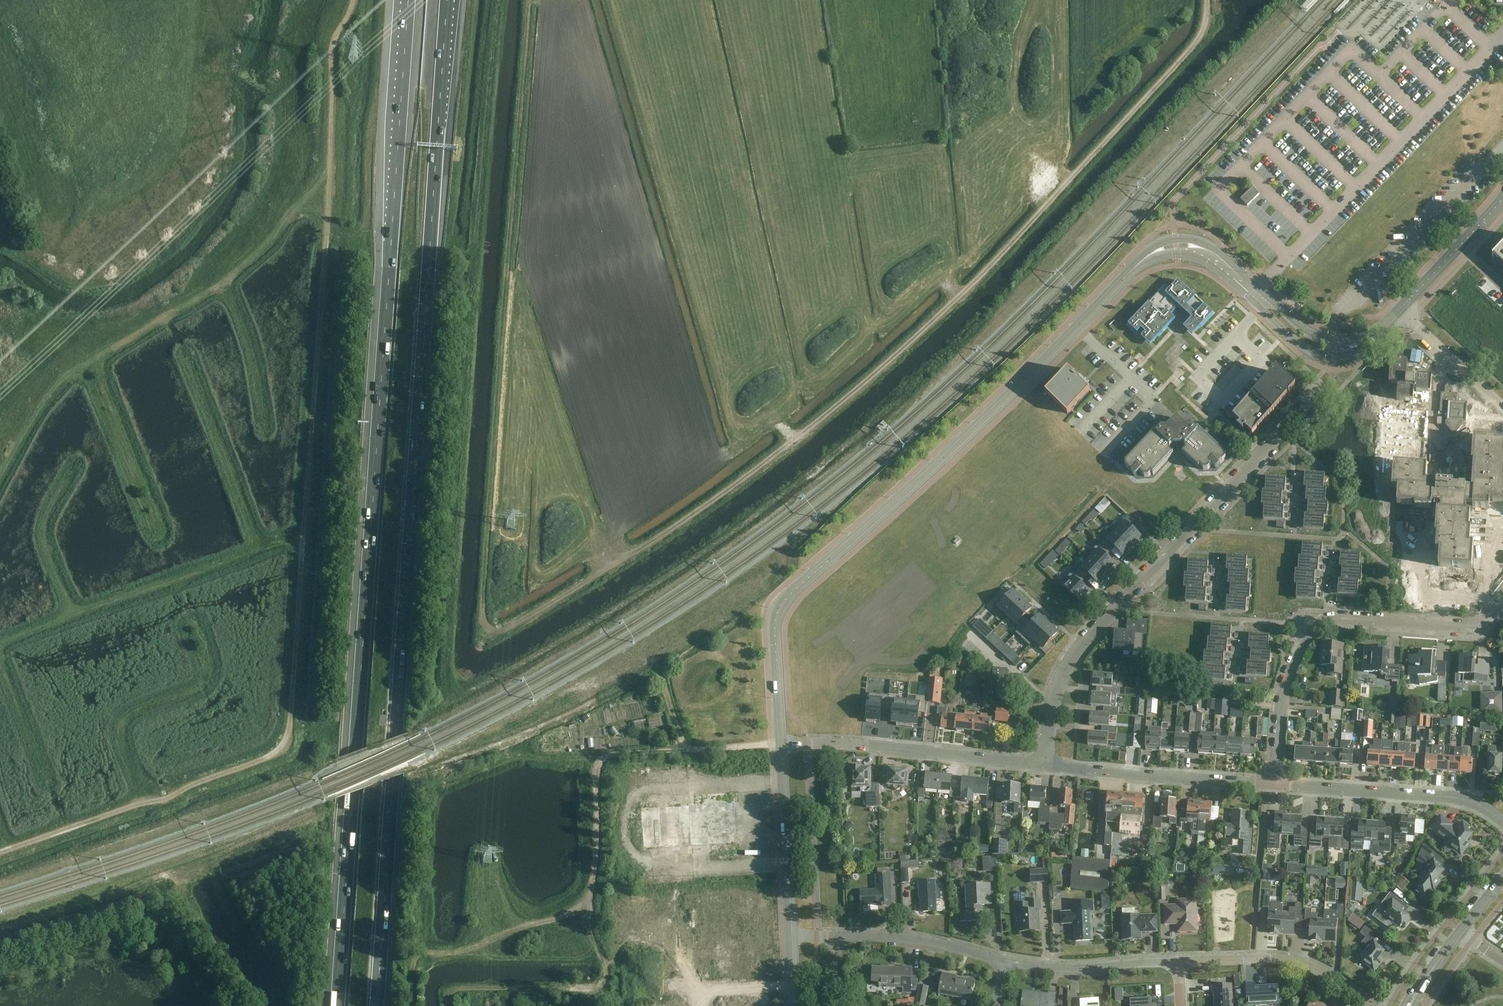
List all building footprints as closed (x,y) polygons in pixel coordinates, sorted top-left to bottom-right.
[(1397,51),(1405,43),(1398,37),(1391,45),(1397,51)] [(1315,134),(1318,129),(1310,124),(1307,129),(1315,134)] [(1241,199),(1248,206),(1260,194),(1253,187),(1241,199)] [(1502,247),(1502,246),(1496,253),(1493,256),(1496,260),(1502,266),(1502,245),(1502,247)] [(1192,336),(1201,327),(1214,314),(1178,281),(1170,289),(1165,285),(1140,312),(1136,316),(1128,325),(1137,334),(1141,329),(1146,333),(1142,338),(1150,346),(1158,337),(1171,324),(1175,319),(1171,315),(1175,311),(1179,307),(1192,319),(1184,328),(1187,330),(1192,336)] [(1417,390),(1416,392),(1431,393),(1432,376),(1418,375),(1418,378),(1407,377),(1408,361),(1405,361),(1406,360),(1391,358),(1389,383),(1401,384),(1400,386),(1398,386),(1397,400),(1414,402),(1415,390),(1417,390)] [(1090,390),(1085,385),(1081,382),(1068,369),(1046,393),(1067,414),(1090,390)] [(1253,434),(1294,390),(1287,383),(1275,372),(1234,416),(1240,423),(1238,426),(1243,431),(1246,428),(1253,434)] [(1454,394),(1449,393),(1450,387),(1448,384),(1445,387),(1445,393),(1441,393),(1440,413),(1448,413),(1447,421),(1446,420),(1445,425),(1453,434),(1462,426),(1463,423),(1466,423),(1468,404),(1453,403),(1454,394)] [(1494,439),(1494,434),(1493,432),(1493,431),(1492,431),(1491,431),(1490,431),(1489,431),(1488,432),(1488,433),(1488,423),(1482,423),(1482,417),(1476,417),(1476,412),(1469,411),(1468,425),(1475,426),(1474,431),(1481,432),(1480,439),(1474,438),(1472,463),(1474,463),(1472,489),(1466,488),(1466,487),(1460,486),(1460,488),(1459,488),(1459,480),(1456,480),(1455,487),(1454,487),(1454,486),(1437,485),(1437,486),(1434,486),(1434,482),(1427,482),(1428,466),(1414,465),(1415,460),(1414,460),(1414,459),(1414,458),(1413,457),(1412,457),(1410,457),(1409,457),(1409,458),(1408,459),(1408,465),(1394,464),(1392,488),(1398,489),(1397,504),(1415,506),(1415,507),(1432,509),(1432,504),(1441,505),(1441,511),(1437,510),(1436,535),(1438,535),(1436,551),(1440,551),(1439,567),(1452,568),(1452,573),(1453,573),(1453,574),(1454,575),(1455,576),(1456,576),(1457,576),(1458,574),(1458,573),(1459,568),(1472,569),(1474,544),(1470,544),(1471,529),(1468,528),(1469,513),(1467,512),(1467,507),(1473,507),(1473,508),(1489,509),(1489,512),(1502,513),(1502,440),(1494,439)] [(1157,429),(1125,462),(1125,467),(1132,473),(1132,474),(1134,477),(1136,476),(1140,473),(1144,477),(1149,477),(1151,474),(1153,475),(1173,454),(1170,450),(1170,447),(1173,444),(1175,447),(1175,451),(1180,451),(1180,446),(1182,444),(1185,446),(1185,450),(1182,453),(1199,469),(1200,467),(1203,470),(1208,470),(1212,465),(1216,469),(1218,469),(1220,466),(1220,465),(1226,458),(1226,454),(1197,427),(1196,429),(1193,426),(1188,426),(1187,428),(1177,418),(1167,429),(1166,427),(1161,427),(1158,430),(1157,429)] [(1455,462),(1445,462),(1444,473),(1454,474),(1455,462)] [(1297,522),(1297,529),(1323,530),(1324,530),(1325,517),(1327,517),(1328,502),(1326,502),(1327,488),(1324,488),(1325,474),(1305,473),(1305,481),(1298,481),(1297,487),(1307,488),(1306,495),(1299,494),(1299,501),(1309,502),(1308,509),(1301,509),(1300,515),(1305,516),(1304,523),(1297,522)] [(1264,506),(1263,519),(1276,520),(1291,521),(1291,515),(1284,514),(1284,507),(1289,508),(1289,501),(1282,500),(1283,493),(1293,494),(1293,487),(1286,487),(1286,479),(1266,477),(1265,491),(1263,491),(1262,506),(1264,506)] [(1115,530),(1134,549),(1140,543),(1138,541),(1141,537),(1132,529),(1136,524),(1128,516),(1115,530)] [(1113,528),(1100,542),(1110,552),(1115,548),(1123,556),(1127,552),(1129,554),(1134,549),(1115,530),(1113,528)] [(1100,542),(1087,556),(1088,558),(1089,558),(1108,576),(1114,570),(1112,568),(1115,565),(1106,557),(1110,552),(1100,542)] [(1297,585),(1296,599),(1323,601),(1324,594),(1317,593),(1317,586),(1322,587),(1322,580),(1315,579),(1316,572),(1325,573),(1326,566),(1319,566),(1319,559),(1329,559),(1329,553),(1322,552),(1323,544),(1303,543),(1302,557),(1299,556),(1299,570),(1296,570),(1295,585),(1297,585)] [(1331,587),(1331,594),(1358,596),(1359,582),(1361,583),(1362,568),(1360,568),(1361,554),(1341,552),(1340,560),(1333,560),(1333,567),(1343,567),(1342,574),(1335,574),(1334,581),(1339,581),(1338,588),(1331,587)] [(1220,605),(1219,611),(1246,613),(1247,600),(1250,600),(1251,585),(1248,585),(1249,571),(1247,571),(1248,557),(1228,556),(1227,564),(1220,563),(1219,570),(1229,571),(1229,578),(1222,577),(1221,584),(1231,584),(1230,592),(1223,591),(1223,598),(1227,598),(1227,605),(1220,605)] [(1076,571),(1085,580),(1089,575),(1098,583),(1101,580),(1103,582),(1108,576),(1089,558),(1088,558),(1076,571)] [(1187,588),(1186,602),(1188,602),(1199,603),(1213,604),(1213,597),(1206,597),(1207,590),(1211,590),(1212,583),(1204,583),(1205,576),(1215,577),(1215,570),(1208,569),(1209,561),(1189,560),(1188,574),(1185,574),(1184,588),(1187,588)] [(1074,570),(1061,584),(1079,601),(1082,604),(1088,598),(1086,596),(1089,592),(1080,584),(1085,580),(1076,571),(1074,570)] [(1002,596),(993,605),(1006,618),(1025,598),(1019,592),(1017,594),(1013,591),(1006,599),(1002,596)] [(1025,598),(1006,618),(1019,629),(1019,630),(1028,621),(1024,617),(1032,609),(1028,606),(1031,603),(1025,598)] [(1019,629),(1016,633),(1030,646),(1033,643),(1032,642),(1051,622),(1045,617),(1043,619),(1040,616),(1032,624),(1028,621),(1019,630),(1019,629)] [(980,619),(973,627),(986,639),(993,631),(980,619)] [(1147,621),(1139,620),(1138,633),(1116,632),(1115,648),(1107,647),(1107,661),(1121,662),(1121,650),(1142,652),(1143,634),(1146,634),(1147,621)] [(1051,622),(1032,642),(1033,643),(1046,655),(1055,646),(1050,641),(1058,633),(1055,630),(1057,628),(1051,622)] [(1206,666),(1206,676),(1205,680),(1232,682),(1233,676),(1226,675),(1226,668),(1231,668),(1231,662),(1224,661),(1225,654),(1234,655),(1235,648),(1228,647),(1228,641),(1238,641),(1238,635),(1231,634),(1232,626),(1212,624),(1211,638),(1208,638),(1207,652),(1205,652),(1204,666),(1206,666)] [(1006,644),(993,631),(986,639),(999,651),(1006,644)] [(1240,676),(1245,676),(1256,677),(1267,678),(1268,664),(1270,664),(1271,649),(1269,649),(1270,635),(1250,634),(1249,642),(1242,642),(1242,648),(1252,649),(1251,656),(1244,656),(1243,662),(1248,663),(1247,670),(1240,669),(1240,676)] [(1328,666),(1327,674),(1342,675),(1344,645),(1322,643),(1320,666),(1328,666)] [(1019,655),(1006,644),(999,651),(1012,662),(1017,656),(1019,655)] [(1386,676),(1386,680),(1400,681),(1401,666),(1388,665),(1388,660),(1389,660),(1390,651),(1383,651),(1384,648),(1365,646),(1363,672),(1381,673),(1381,676),(1386,676)] [(1410,656),(1409,675),(1418,676),(1420,686),(1438,682),(1438,678),(1446,678),(1447,663),(1437,662),(1437,653),(1420,652),(1419,657),(1410,656)] [(1463,675),(1463,676),(1463,682),(1489,684),(1490,662),(1478,661),(1478,669),(1476,669),(1476,656),(1460,655),(1458,675),(1463,675)] [(1022,660),(1017,656),(1012,662),(1016,666),(1022,660)] [(1106,688),(1105,694),(1117,695),(1120,695),(1121,688),(1117,688),(1118,677),(1114,677),(1114,676),(1114,675),(1094,673),(1094,676),(1093,687),(1106,688)] [(887,710),(889,698),(890,680),(880,679),(878,694),(870,693),(867,718),(866,723),(875,724),(875,721),(880,721),(881,709),(887,710)] [(929,679),(927,703),(940,704),(942,681),(929,679)] [(1345,685),(1344,692),(1331,691),(1330,707),(1332,707),(1331,720),(1342,720),(1343,708),(1347,708),(1348,692),(1349,692),(1350,685),(1345,685)] [(1105,694),(1093,693),(1092,706),(1104,707),(1104,713),(1104,714),(1111,714),(1119,715),(1119,708),(1116,708),(1117,695),(1105,694)] [(926,704),(926,697),(916,696),(916,701),(907,700),(905,727),(913,728),(913,725),(917,725),(919,713),(925,714),(926,704)] [(897,726),(905,727),(907,700),(889,698),(887,710),(894,711),(892,722),(897,723),(897,726)] [(1147,699),(1146,710),(1146,713),(1157,714),(1158,699),(1147,699)] [(1217,700),(1215,715),(1228,716),(1229,701),(1217,700)] [(1231,707),(1231,717),(1243,718),(1243,708),(1231,707)] [(942,728),(956,729),(956,730),(957,730),(957,731),(964,732),(964,731),(973,732),(975,718),(976,714),(969,713),(968,717),(946,715),(947,709),(938,708),(938,715),(943,715),(942,728)] [(998,708),(996,721),(1008,722),(1010,709),(998,708)] [(1306,718),(1317,719),(1318,711),(1306,710),(1306,718)] [(1354,710),(1353,720),(1363,721),(1364,711),(1354,710)] [(1103,727),(1102,733),(1109,734),(1117,735),(1118,727),(1110,727),(1111,714),(1104,714),(1104,713),(1091,712),(1090,726),(1103,727)] [(975,718),(973,732),(991,733),(992,720),(988,720),(988,715),(981,714),(981,719),(975,718)] [(1406,716),(1395,715),(1394,729),(1405,730),(1406,716)] [(1454,729),(1465,729),(1465,717),(1454,717),(1454,729)] [(1496,718),(1489,718),(1481,717),(1480,731),(1495,732),(1496,718)] [(1268,718),(1258,718),(1257,736),(1267,736),(1268,718)] [(1365,722),(1364,738),(1372,739),(1373,723),(1365,722)] [(1161,751),(1162,734),(1161,734),(1162,728),(1149,727),(1148,733),(1147,733),(1146,748),(1147,748),(1146,750),(1161,751)] [(1227,756),(1228,739),(1221,739),(1221,730),(1214,729),(1214,733),(1215,733),(1213,755),(1227,756)] [(1102,733),(1090,732),(1088,745),(1108,747),(1109,742),(1117,743),(1127,744),(1128,735),(1117,735),(1109,734),(1102,733)] [(1201,732),(1201,737),(1200,737),(1199,752),(1199,754),(1213,755),(1215,733),(1214,733),(1201,732)] [(1175,753),(1176,735),(1162,734),(1161,751),(1175,753)] [(1323,743),(1316,743),(1315,763),(1327,764),(1328,750),(1329,735),(1324,734),(1323,743)] [(1127,748),(1137,749),(1138,736),(1128,735),(1127,744),(1127,748)] [(1176,735),(1175,753),(1189,754),(1189,751),(1190,736),(1176,735)] [(1241,757),(1243,740),(1228,739),(1227,756),(1241,757)] [(1316,743),(1316,739),(1311,739),(1310,743),(1304,743),(1303,749),(1296,748),(1295,762),(1315,763),(1316,743)] [(1370,745),(1370,752),(1369,752),(1368,766),(1380,767),(1382,740),(1374,739),(1374,746),(1370,745)] [(1243,740),(1241,757),(1256,758),(1256,756),(1257,741),(1243,740)] [(1391,768),(1392,754),(1386,753),(1387,740),(1382,740),(1380,767),(1391,768)] [(1340,751),(1340,765),(1353,766),(1353,752),(1354,742),(1341,741),(1341,751),(1340,751)] [(1399,744),(1398,754),(1392,754),(1391,768),(1403,769),(1404,751),(1405,744),(1399,744)] [(1404,751),(1403,769),(1415,770),(1416,756),(1409,755),(1410,745),(1405,744),(1404,751)] [(1433,746),(1432,757),(1426,756),(1425,771),(1437,772),(1438,757),(1438,753),(1439,747),(1433,746)] [(1502,756),(1495,755),(1496,746),(1488,746),(1487,774),(1494,774),(1494,776),(1499,776),(1499,774),(1502,774),(1502,756)] [(1444,747),(1439,747),(1438,753),(1438,757),(1437,772),(1448,772),(1449,758),(1443,758),(1443,754),(1444,747)] [(1456,758),(1449,758),(1448,772),(1460,773),(1461,759),(1461,755),(1462,748),(1456,748),(1456,758)] [(1467,759),(1467,756),(1467,749),(1462,748),(1461,755),(1461,759),(1460,773),(1472,774),(1473,760),(1467,759)] [(1340,751),(1328,750),(1327,764),(1340,765),(1340,751)] [(880,784),(871,784),(872,768),(863,768),(863,767),(860,765),(856,765),(853,767),(853,793),(865,793),(865,805),(867,808),(880,808),(880,784)] [(901,787),(908,788),(909,770),(889,768),(888,786),(894,787),(894,789),(897,791),(901,789),(901,787)] [(939,791),(940,775),(927,774),(927,778),(920,777),(919,789),(920,789),(919,798),(925,799),(926,790),(939,791)] [(956,798),(958,781),(953,781),(953,777),(940,775),(939,791),(951,792),(950,798),(956,798)] [(975,795),(977,780),(964,778),(964,782),(958,781),(956,798),(962,799),(962,802),(966,802),(966,803),(968,803),(968,802),(974,803),(975,795)] [(977,780),(975,795),(988,796),(986,806),(993,807),(995,786),(989,785),(990,781),(977,780)] [(1015,813),(1023,813),(1024,813),(1024,804),(1020,803),(1021,786),(1012,785),(1011,784),(1007,784),(1006,785),(1004,785),(1004,803),(1015,804),(1015,813)] [(1051,807),(1045,807),(1046,799),(1047,788),(1032,787),(1031,802),(1040,803),(1039,823),(1050,823),(1051,814),(1050,813),(1051,807)] [(1066,815),(1051,814),(1050,823),(1050,829),(1062,831),(1063,825),(1074,826),(1076,805),(1072,805),(1073,791),(1061,790),(1060,806),(1067,807),(1066,815)] [(1120,844),(1124,795),(1109,794),(1106,834),(1105,843),(1120,844)] [(1124,795),(1120,844),(1140,845),(1140,836),(1141,836),(1144,796),(1124,795)] [(1163,799),(1162,807),(1155,807),(1154,828),(1161,829),(1162,818),(1170,818),(1170,824),(1177,825),(1178,813),(1176,812),(1177,800),(1170,800),(1169,798),(1166,798),(1165,799),(1163,799)] [(1189,801),(1188,806),(1182,805),(1180,823),(1187,823),(1188,819),(1197,820),(1196,824),(1192,824),(1191,831),(1198,832),(1201,802),(1196,802),(1195,800),(1191,800),(1190,801),(1189,801)] [(1201,802),(1198,832),(1205,832),(1206,825),(1202,824),(1202,820),(1211,821),(1213,803),(1211,803),(1210,801),(1207,801),(1205,803),(1201,802)] [(1277,810),(1275,829),(1269,829),(1268,844),(1280,845),(1281,835),(1288,836),(1289,816),(1285,815),(1285,811),(1277,810)] [(1251,854),(1252,841),(1252,840),(1252,830),(1253,830),(1253,829),(1248,829),(1249,812),(1234,811),(1234,813),(1233,826),(1226,826),(1226,835),(1233,835),(1233,839),(1241,840),(1240,854),(1251,854)] [(1289,816),(1288,836),(1295,836),(1295,846),(1307,847),(1308,832),(1301,831),(1302,817),(1289,816)] [(1414,837),(1416,817),(1402,816),(1402,828),(1396,827),(1395,841),(1406,842),(1407,836),(1414,837)] [(1467,842),(1472,835),(1468,831),(1470,828),(1463,823),(1456,831),(1450,827),(1452,825),(1441,817),(1431,829),(1448,842),(1446,844),(1461,855),(1470,844),(1467,842)] [(1330,839),(1331,819),(1318,818),(1317,832),(1311,832),(1310,847),(1322,848),(1323,838),(1330,839)] [(1331,819),(1330,839),(1337,839),(1336,849),(1348,850),(1350,834),(1343,834),(1344,819),(1331,819)] [(1372,841),(1373,822),(1360,821),(1359,835),(1353,835),(1351,850),(1364,851),(1364,841),(1372,841)] [(1373,822),(1372,841),(1379,842),(1378,852),(1390,853),(1391,837),(1385,837),(1386,822),(1373,822)] [(1176,840),(1177,830),(1169,830),(1168,839),(1176,840)] [(970,839),(959,839),(959,853),(969,853),(970,839)] [(1007,855),(1007,840),(992,840),(992,855),(1007,855)] [(1419,878),(1424,882),(1418,891),(1425,897),(1432,888),(1434,890),(1440,881),(1438,879),(1443,872),(1439,868),(1439,867),(1437,865),(1442,859),(1424,845),(1418,859),(1422,861),(1429,866),(1419,878)] [(955,858),(955,847),(951,847),(951,852),(947,852),(947,858),(955,858)] [(1074,857),(1070,888),(1108,892),(1110,861),(1088,859),(1089,851),(1082,850),(1081,858),(1074,857)] [(985,871),(998,871),(997,856),(984,857),(985,871)] [(1180,863),(1186,882),(1201,878),(1196,859),(1180,863)] [(1214,866),(1213,874),(1234,875),(1235,867),(1214,866)] [(910,882),(909,867),(902,867),(902,883),(910,882)] [(891,875),(888,875),(888,868),(877,869),(878,875),(876,875),(877,890),(861,891),(862,905),(878,904),(878,906),(892,905),(891,875)] [(1309,868),(1310,885),(1317,884),(1317,868),(1309,868)] [(1031,871),(1032,883),(1048,882),(1048,870),(1031,871)] [(1361,902),(1364,881),(1350,879),(1347,900),(1361,902)] [(922,899),(922,912),(937,912),(935,881),(919,882),(920,899),(922,899)] [(1207,896),(1207,884),(1197,883),(1197,896),(1207,896)] [(966,886),(968,922),(984,921),(983,905),(992,905),(990,884),(966,886)] [(1166,900),(1166,887),(1158,888),(1158,901),(1166,900)] [(1014,904),(1016,903),(1016,912),(1019,911),(1021,931),(1014,932),(1040,931),(1039,911),(1041,910),(1041,900),(1029,901),(1029,903),(1026,903),(1025,893),(1014,894),(1014,904)] [(1411,919),(1402,912),(1407,906),(1402,903),(1403,903),(1390,893),(1383,902),(1391,907),(1384,916),(1390,920),(1389,921),(1393,924),(1394,923),(1400,928),(1403,924),(1406,926),(1411,919)] [(1281,903),(1270,902),(1271,896),(1265,896),(1264,908),(1270,908),(1268,932),(1270,932),(1270,933),(1280,934),(1280,933),(1281,933),(1283,913),(1283,904),(1281,904),(1281,903)] [(1197,915),(1199,915),(1199,908),(1197,909),(1196,899),(1178,900),(1178,905),(1165,906),(1165,924),(1179,924),(1179,932),(1198,931),(1197,915)] [(1073,902),(1074,912),(1062,913),(1062,924),(1075,923),(1076,941),(1093,940),(1091,912),(1094,912),(1093,901),(1073,902)] [(1289,914),(1283,913),(1281,933),(1294,934),(1295,916),(1301,916),(1302,904),(1296,904),(1296,908),(1290,908),(1289,914)] [(1324,920),(1323,940),(1336,941),(1337,921),(1337,919),(1343,920),(1344,906),(1338,905),(1338,911),(1325,910),(1324,920)] [(1141,932),(1158,931),(1157,916),(1148,916),(1141,916),(1140,915),(1136,916),(1135,908),(1123,908),(1123,916),(1124,940),(1130,940),(1131,941),(1134,941),(1135,940),(1141,939),(1141,932)] [(1324,920),(1317,920),(1318,914),(1312,913),(1312,909),(1306,909),(1305,921),(1311,921),(1310,939),(1311,939),(1311,941),(1322,941),(1322,940),(1323,940),(1324,920)] [(1353,913),(1350,911),(1345,916),(1349,919),(1347,921),(1359,930),(1365,922),(1354,913),(1353,913)] [(1378,959),(1384,952),(1379,948),(1380,947),(1377,945),(1382,939),(1366,926),(1360,933),(1366,938),(1362,942),(1369,947),(1360,959),(1375,970),(1381,962),(1378,959)] [(881,987),(882,984),(888,984),(887,986),(903,987),(903,992),(911,993),(912,968),(904,968),(904,969),(874,968),(873,985),(868,984),(867,992),(876,992),(877,985),(880,985),(880,987),(881,987)] [(943,973),(939,994),(972,1000),(975,981),(956,977),(957,975),(943,973)] [(915,1004),(922,1005),(925,1005),(929,987),(919,984),(915,1004)] [(1215,1005),(1233,1005),(1232,984),(1212,985),(1213,993),(1215,992),(1215,1005)] [(1247,984),(1248,1005),(1280,1004),(1279,995),(1280,995),(1280,992),(1279,992),(1279,986),(1255,987),(1255,984),(1247,984)] [(1049,994),(1024,991),(1023,1000),(1022,1000),(1022,1001),(1022,1002),(1022,1005),(1055,1005),(1057,993),(1049,992),(1049,994)]
